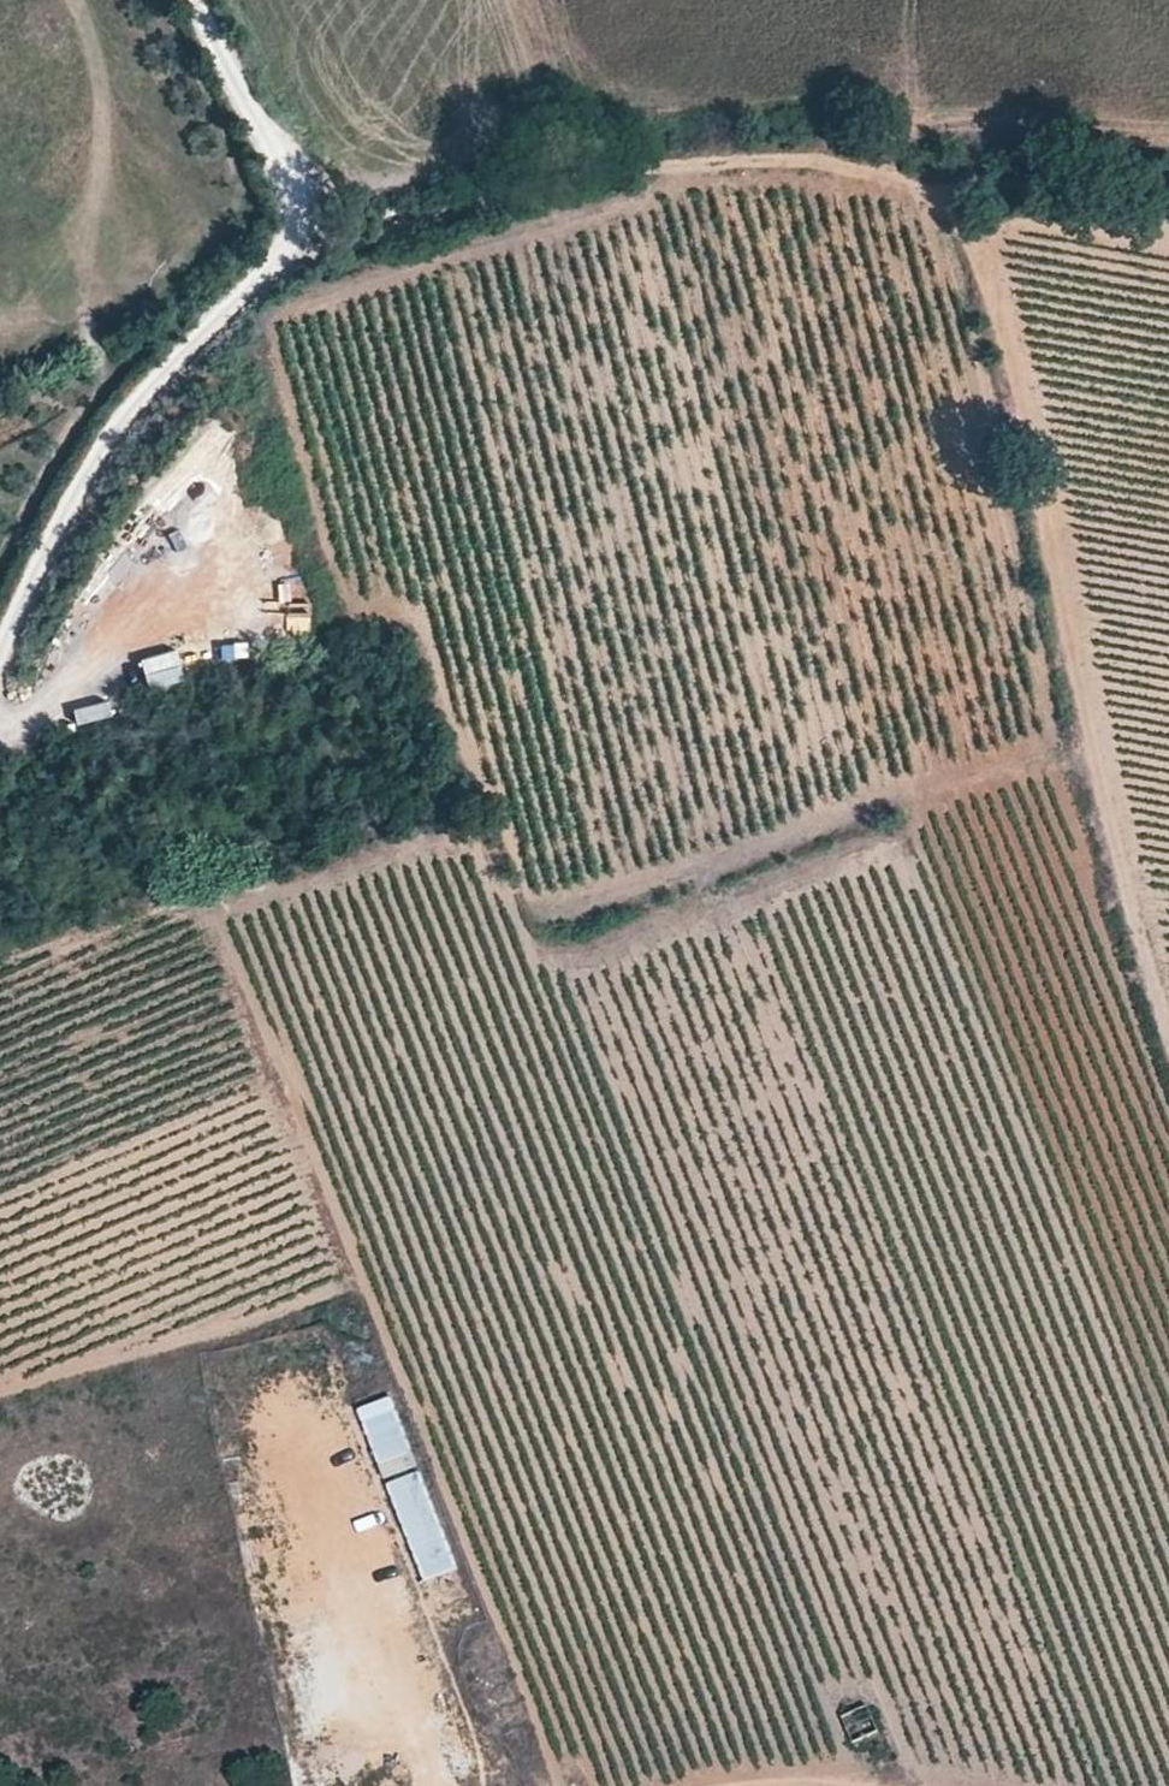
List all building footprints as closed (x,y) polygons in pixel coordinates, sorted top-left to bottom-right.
[(866,1701),(839,1712),(849,1739),(876,1728),(866,1701)]
